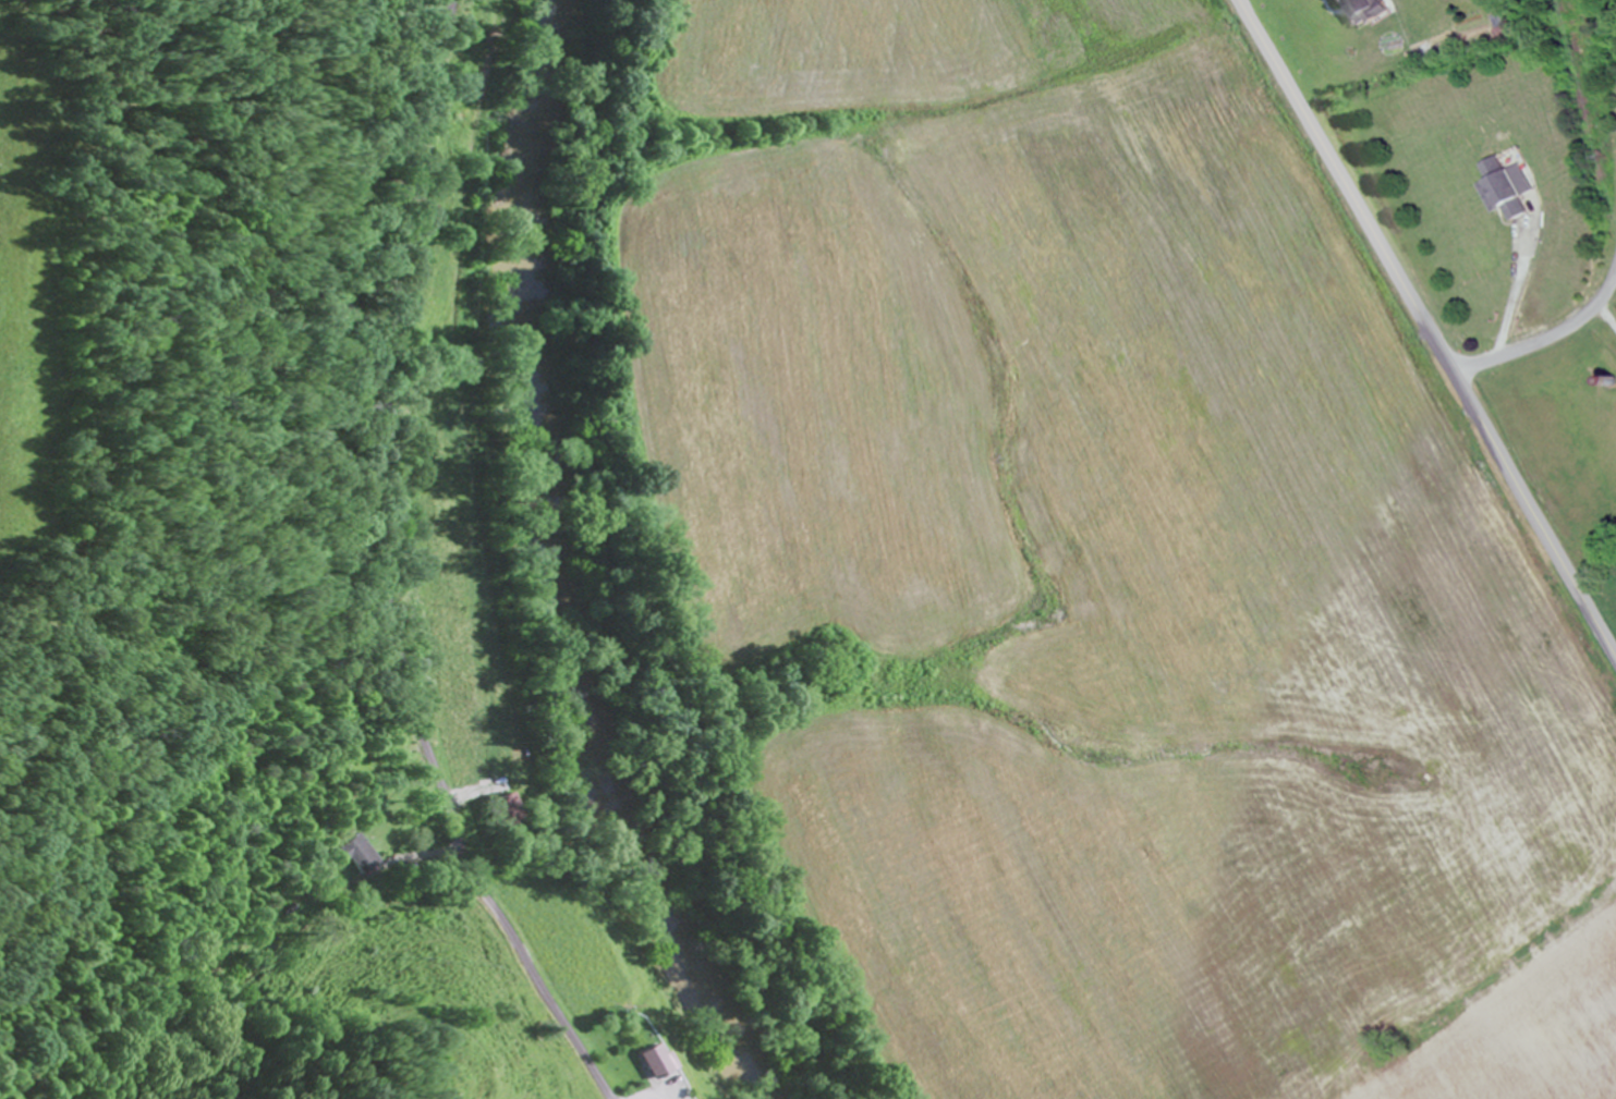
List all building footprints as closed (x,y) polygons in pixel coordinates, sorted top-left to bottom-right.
[(1384,13),(1376,0),(1331,0),(1352,33),(1384,13)] [(1503,155),(1476,165),(1491,209),(1500,206),(1505,221),(1524,215),(1503,155)] [(367,872),(363,863),(355,867),(359,875),(367,872)] [(672,1073),(658,1045),(636,1056),(649,1084),(672,1073)]
